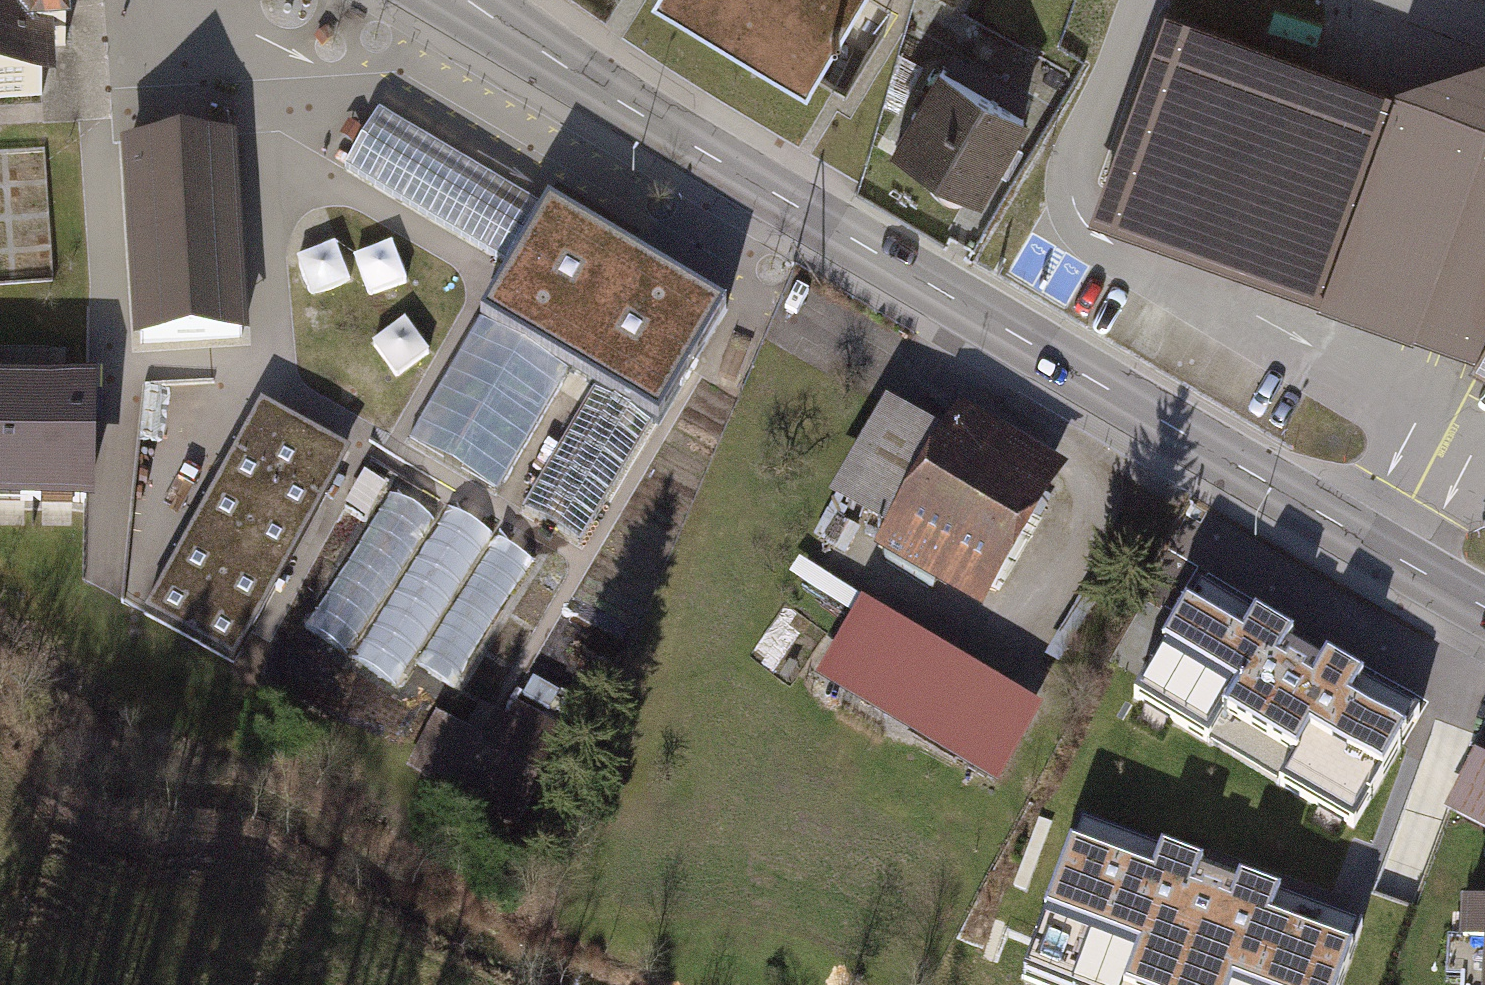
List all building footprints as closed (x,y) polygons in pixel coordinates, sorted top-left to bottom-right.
[(41,95),(39,46),(65,45),(64,0),(0,0),(0,98),(41,95)] [(806,81),(855,0),(672,0),(806,81)] [(1484,330),(1484,55),(1394,82),(1164,4),(1088,218),(1475,356),(1484,330)] [(1046,95),(1009,80),(1023,42),(969,21),(948,76),(1039,112),(1046,95)] [(1025,120),(943,74),(897,154),(978,201),(1025,120)] [(546,211),(379,112),(346,167),(512,266),(546,211)] [(229,141),(123,145),(141,342),(242,336),(229,141)] [(715,311),(546,211),(512,266),(409,439),(497,490),(567,372),(594,387),(520,511),(577,544),(715,311)] [(1471,364),(1484,372),(1484,330),(1475,356),(1471,364)] [(67,378),(67,347),(0,346),(0,377),(67,378)] [(95,510),(97,378),(67,378),(0,377),(0,509),(95,510)] [(349,455),(257,404),(140,614),(231,665),(349,455)] [(1063,472),(958,411),(942,438),(883,404),(826,503),(882,536),(873,552),(981,614),(1063,472)] [(361,659),(426,510),(383,492),(318,640),(361,659)] [(404,690),(493,531),(448,506),(358,664),(404,690)] [(460,691),(538,559),(498,536),(420,667),(460,691)] [(1415,723),(1200,597),(1138,702),(1353,827),(1415,723)] [(1040,713),(859,607),(815,682),(996,788),(1040,713)] [(489,742),(437,715),(409,767),(508,818),(556,728),(510,704),(489,742)] [(1476,755),(1447,812),(1484,831),(1484,760),(1476,755)] [(1082,819),(1024,974),(1052,984),(1345,984),(1367,926),(1082,819)] [(1462,914),(1460,952),(1448,951),(1446,984),(1484,984),(1484,915),(1462,914)]
